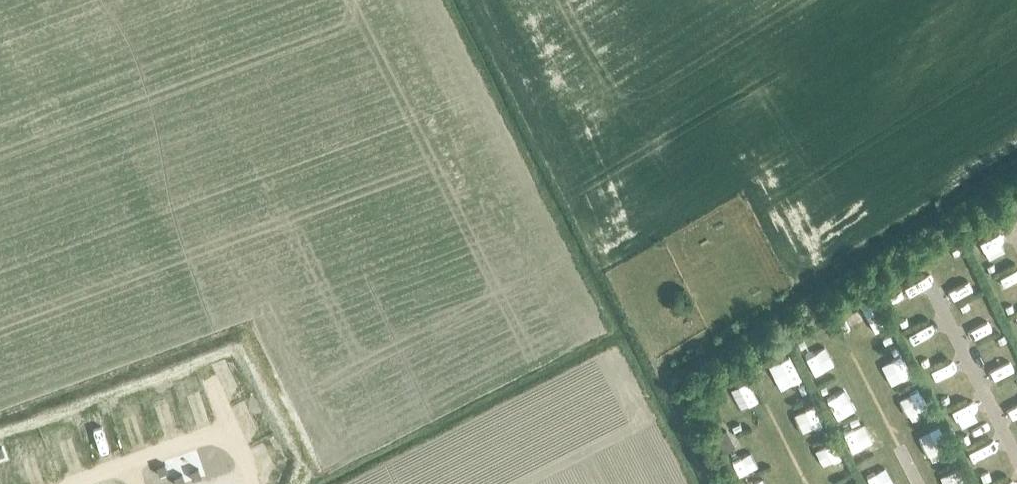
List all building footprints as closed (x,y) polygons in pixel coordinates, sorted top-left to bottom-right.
[(733,444),(726,429),(715,435),(723,450),(733,444)]
